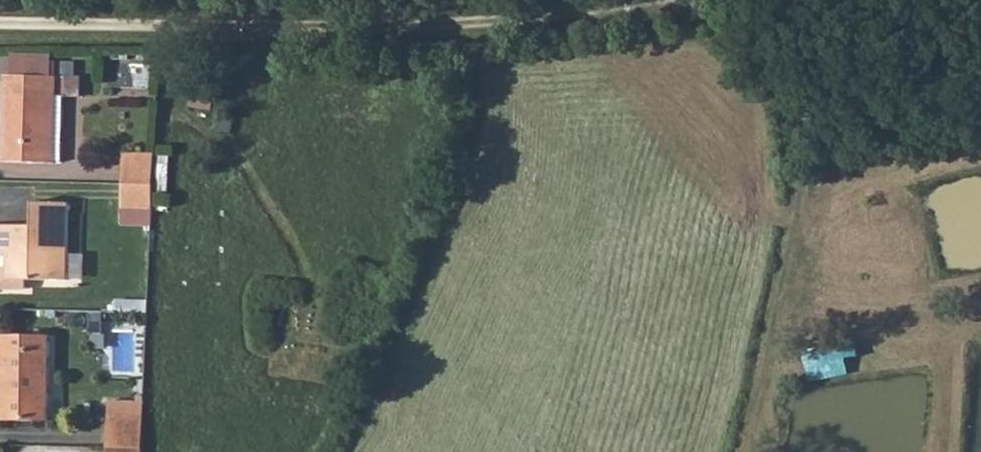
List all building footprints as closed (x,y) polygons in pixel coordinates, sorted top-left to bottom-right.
[(59,51),(7,49),(9,154),(48,154),(47,86),(59,86),(59,51)] [(59,154),(59,86),(47,86),(48,154),(59,154)] [(157,173),(158,148),(127,148),(127,173),(157,173)] [(155,198),(157,173),(127,173),(126,198),(155,198)] [(35,198),(36,218),(0,218),(0,247),(10,246),(11,258),(0,257),(0,272),(0,279),(27,280),(28,270),(68,271),(69,198),(35,198)] [(0,325),(0,344),(3,344),(3,410),(50,411),(52,326),(0,325)] [(848,356),(860,354),(857,339),(806,350),(812,380),(851,372),(848,356)] [(112,407),(112,437),(147,437),(148,406),(112,407)] [(110,451),(146,451),(147,437),(112,437),(110,451)]
